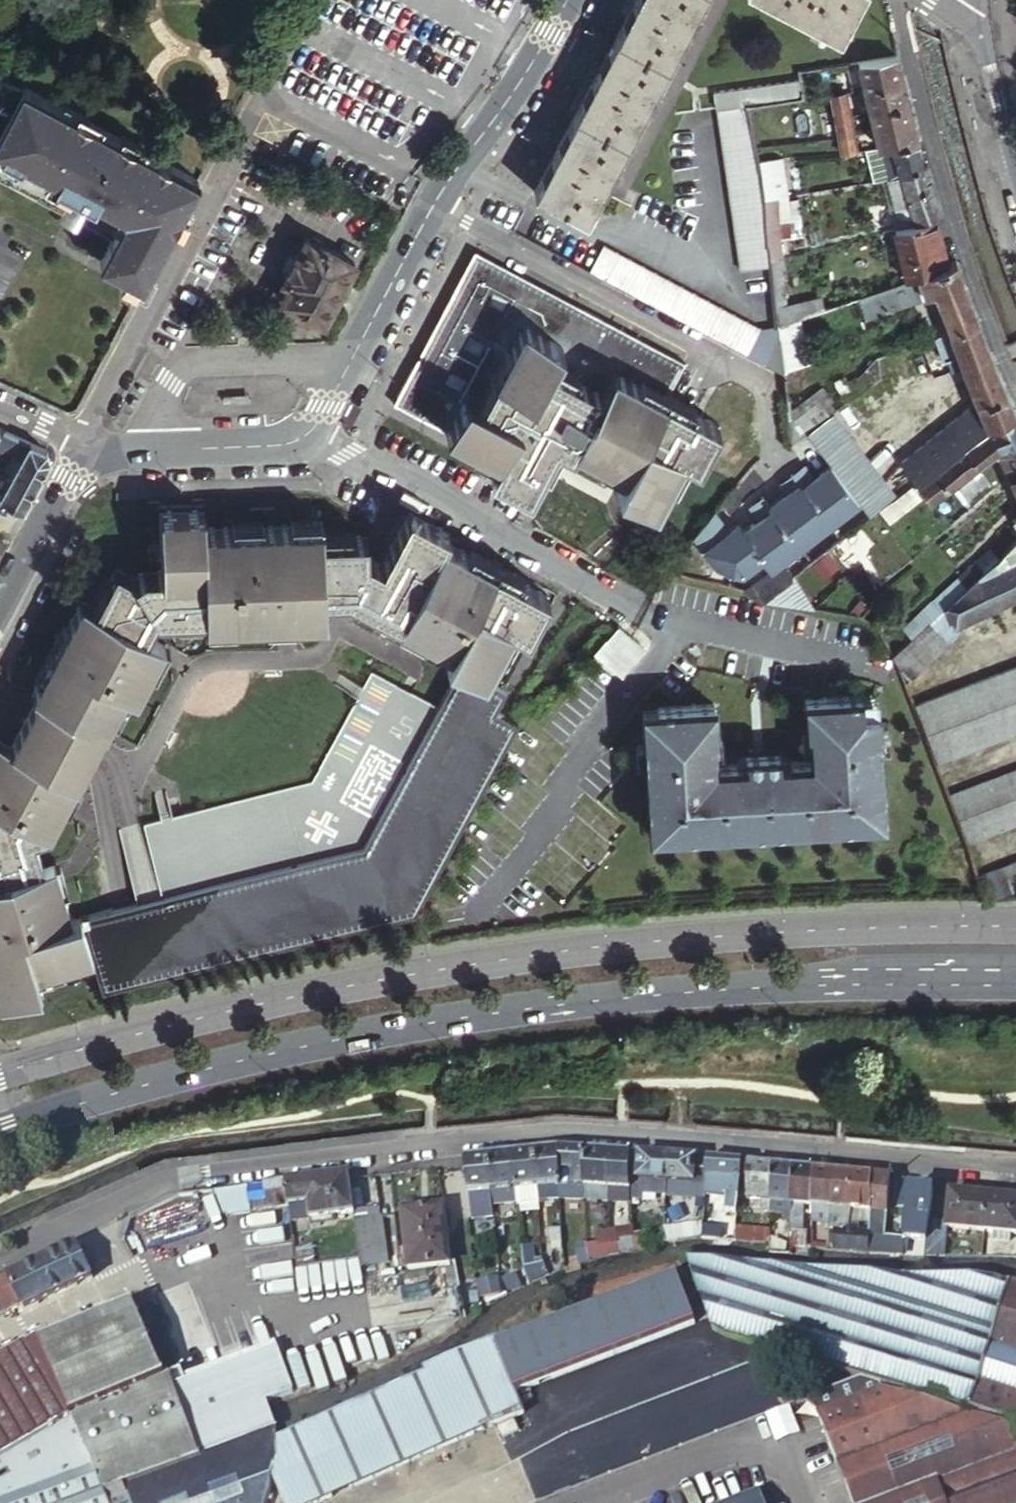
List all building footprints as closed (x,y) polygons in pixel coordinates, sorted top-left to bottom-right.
[(547,165),(533,191),(584,217),(699,0),(634,0),(547,165)] [(839,44),(863,0),(756,0),(839,44)] [(863,93),(904,85),(903,85),(897,58),(855,64),(863,93)] [(21,86),(0,77),(0,127),(3,121),(21,86)] [(802,98),(798,82),(716,99),(718,116),(723,116),(750,110),(750,112),(802,98)] [(909,104),(904,85),(863,93),(869,113),(909,104)] [(144,285),(149,275),(198,180),(21,86),(3,121),(0,127),(0,179),(63,212),(85,223),(114,238),(101,262),(144,285)] [(855,104),(853,95),(844,97),(847,105),(855,104)] [(844,97),(831,100),(836,127),(851,124),(850,118),(847,105),(844,97)] [(914,123),(909,104),(869,113),(874,132),(914,123)] [(755,153),(750,112),(750,110),(723,116),(740,271),(770,267),(769,262),(769,258),(762,207),(757,168),(755,153)] [(918,142),(914,123),(874,132),(879,150),(917,143),(918,142)] [(836,127),(839,141),(854,139),(851,124),(836,127)] [(854,139),(839,141),(842,156),(857,154),(854,139)] [(872,182),(886,178),(926,169),(917,143),(879,150),(864,153),(872,182)] [(780,166),(757,168),(762,207),(773,204),(786,202),(780,166)] [(805,168),(793,169),(798,196),(809,194),(805,168)] [(886,178),(899,227),(935,217),(942,216),(930,168),(926,169),(886,178)] [(769,258),(780,255),(777,234),(776,226),(773,204),(762,207),(769,258)] [(63,212),(49,238),(71,250),(85,223),(63,212)] [(935,217),(899,227),(894,228),(906,277),(928,270),(948,263),(935,217)] [(776,226),(777,234),(790,232),(789,225),(776,226)] [(324,321),(355,262),(323,245),(325,241),(313,235),(312,238),(309,237),(287,278),(292,281),(283,299),(324,321)] [(784,371),(778,330),(761,332),(604,247),(590,272),(785,379),(784,371)] [(496,261),(476,250),(393,401),(416,414),(496,261)] [(769,262),(770,267),(777,323),(799,316),(823,307),(821,296),(786,303),(781,259),(769,262)] [(957,259),(948,263),(928,270),(936,289),(953,332),(982,322),(957,259)] [(699,467),(720,431),(668,401),(666,399),(684,364),(496,261),(416,414),(498,459),(490,474),(530,495),(558,443),(564,431),(579,440),(575,447),(625,474),(617,490),(655,511),(684,459),(699,467)] [(928,270),(906,277),(858,295),(865,315),(936,289),(928,270)] [(799,316),(777,323),(778,330),(784,371),(813,361),(799,316)] [(982,322),(953,332),(967,367),(985,413),(992,430),(1015,412),(1015,407),(982,322)] [(967,367),(953,332),(940,336),(948,361),(954,359),(958,370),(967,367)] [(883,379),(880,357),(861,378),(868,389),(883,379)] [(687,366),(684,364),(666,399),(668,401),(687,366)] [(793,436),(839,407),(821,385),(788,411),(793,436)] [(392,402),(416,415),(416,414),(393,401),(392,402)] [(992,430),(991,431),(1002,454),(1003,458),(1015,449),(1015,412),(992,430)] [(991,431),(992,430),(985,413),(938,448),(949,462),(966,450),(991,431)] [(0,438),(0,454),(19,463),(30,442),(4,430),(0,438)] [(573,451),(575,447),(579,440),(564,431),(558,443),(573,451)] [(1002,454),(991,431),(966,450),(980,470),(1002,454)] [(1,499),(22,509),(48,460),(46,450),(30,442),(19,463),(1,499)] [(949,462),(938,448),(908,470),(919,484),(921,483),(935,472),(949,462)] [(1003,458),(1015,481),(1015,480),(1015,449),(1003,458)] [(980,470),(966,450),(949,462),(935,472),(950,492),(957,487),(971,477),(980,470)] [(984,475),(980,470),(971,477),(975,483),(984,475)] [(935,472),(921,483),(935,502),(950,492),(935,472)] [(975,483),(971,477),(957,487),(967,500),(989,484),(984,475),(975,483)] [(407,513),(445,534),(447,530),(408,510),(407,513)] [(354,597),(397,621),(403,609),(416,616),(409,628),(445,647),(441,656),(456,664),(480,678),(509,627),(523,634),(544,597),(442,540),(445,534),(407,513),(379,562),(375,560),(366,555),(366,536),(319,537),(319,526),(201,528),(200,511),(156,511),(158,571),(141,571),(133,576),(117,567),(95,605),(82,597),(33,683),(38,685),(101,720),(105,713),(120,688),(125,690),(130,693),(145,666),(151,655),(139,649),(147,634),(141,631),(154,609),(205,607),(204,616),(277,615),(277,605),(292,603),(292,615),(323,614),(323,592),(345,592),(354,597)] [(851,534),(837,545),(848,563),(863,551),(851,534)] [(996,565),(1013,549),(1004,539),(966,572),(958,580),(967,590),(996,565)] [(1013,549),(996,565),(1000,572),(1015,565),(1015,546),(1013,549)] [(785,561),(744,591),(766,597),(795,576),(796,575),(785,561)] [(957,628),(1013,601),(1000,572),(996,565),(967,590),(943,610),(957,628)] [(1000,572),(1013,601),(1015,599),(1015,565),(1000,572)] [(795,576),(766,597),(820,609),(795,576)] [(958,580),(932,603),(940,612),(943,610),(967,590),(958,580)] [(867,601),(857,615),(866,619),(876,606),(867,601)] [(940,612),(932,603),(932,602),(922,611),(930,622),(940,612)] [(277,615),(292,615),(292,603),(277,605),(277,615)] [(403,609),(397,621),(409,628),(416,616),(403,609)] [(943,610),(940,612),(930,622),(923,627),(904,644),(891,655),(901,674),(916,660),(923,668),(961,636),(962,635),(957,628),(943,610)] [(605,638),(622,653),(633,639),(617,625),(605,638)] [(139,649),(151,655),(160,640),(147,634),(139,649)] [(916,660),(901,674),(908,681),(923,668),(916,660)] [(456,664),(433,705),(369,669),(307,781),(144,819),(145,821),(140,822),(156,894),(132,900),(133,904),(108,909),(107,906),(64,916),(53,874),(39,878),(35,862),(37,861),(29,831),(40,828),(64,785),(53,778),(56,772),(10,747),(0,741),(0,997),(33,989),(28,970),(85,956),(92,988),(415,914),(512,725),(490,712),(496,701),(475,688),(480,678),(456,664)] [(914,706),(933,754),(1015,724),(1015,671),(1002,676),(914,706)] [(101,720),(38,685),(34,694),(39,697),(97,728),(101,720)] [(10,747),(16,738),(23,725),(19,723),(22,719),(25,720),(39,697),(34,694),(33,695),(10,735),(0,730),(0,741),(10,747)] [(642,708),(649,832),(885,819),(878,694),(805,698),(807,729),(811,729),(812,759),(780,761),(779,753),(763,754),(758,754),(753,754),(746,755),(746,763),(714,764),(712,734),(716,734),(714,703),(642,708)] [(73,771),(81,756),(76,754),(78,749),(83,752),(97,728),(39,697),(25,720),(32,724),(29,728),(23,725),(16,738),(61,764),(73,771)] [(16,738),(10,747),(56,772),(61,764),(16,738)] [(56,772),(68,778),(73,771),(61,764),(56,772)] [(946,788),(963,835),(1015,816),(1015,764),(946,788)] [(64,785),(68,778),(56,772),(53,778),(64,785)] [(983,899),(984,901),(1015,890),(1015,852),(974,867),(983,899)] [(39,878),(53,874),(49,858),(37,861),(35,862),(39,878)] [(133,904),(132,900),(107,906),(108,909),(133,904)] [(537,1150),(539,1187),(562,1184),(562,1172),(561,1147),(549,1149),(537,1150)] [(561,1147),(562,1172),(570,1172),(570,1188),(585,1189),(586,1149),(574,1148),(561,1147)] [(586,1149),(585,1189),(610,1189),(612,1151),(586,1149)] [(525,1151),(513,1153),(517,1189),(539,1187),(537,1150),(525,1151)] [(612,1151),(610,1189),(633,1191),(634,1153),(612,1151)] [(501,1154),(490,1156),(493,1191),(517,1189),(513,1153),(501,1154)] [(636,1181),(638,1153),(634,1153),(633,1191),(633,1199),(644,1200),(644,1194),(667,1196),(667,1183),(636,1181)] [(653,1154),(638,1153),(636,1181),(667,1183),(668,1155),(653,1154)] [(684,1156),(668,1155),(667,1183),(697,1184),(699,1157),(684,1156)] [(466,1158),(469,1193),(493,1191),(490,1156),(478,1157),(466,1158)] [(706,1185),(708,1157),(699,1157),(697,1184),(667,1183),(667,1196),(705,1198),(705,1196),(706,1185)] [(725,1159),(708,1157),(706,1185),(705,1196),(725,1198),(739,1200),(743,1161),(725,1159)] [(758,1162),(743,1161),(739,1200),(772,1204),(773,1164),(758,1162)] [(783,1165),(773,1164),(772,1204),(791,1205),(793,1166),(783,1165)] [(804,1167),(793,1166),(791,1205),(800,1206),(812,1207),(815,1168),(804,1167)] [(825,1169),(815,1168),(812,1207),(832,1209),(835,1170),(825,1169)] [(845,1171),(835,1170),(832,1209),(852,1210),(854,1172),(845,1171)] [(585,1189),(570,1188),(570,1172),(562,1172),(562,1184),(563,1200),(585,1200),(585,1189)] [(864,1173),(854,1172),(852,1210),(872,1212),(875,1174),(864,1173)] [(884,1174),(875,1174),(872,1212),(887,1213),(890,1213),(893,1175),(884,1174)] [(348,1178),(352,1219),(361,1218),(356,1177),(348,1178)] [(316,1223),(352,1219),(348,1178),(254,1190),(255,1192),(258,1216),(314,1209),(316,1223)] [(540,1199),(563,1200),(562,1184),(539,1187),(540,1199)] [(924,1188),(912,1186),(906,1237),(906,1240),(927,1242),(930,1242),(932,1220),(936,1189),(924,1188)] [(540,1199),(539,1187),(517,1189),(518,1202),(518,1205),(540,1204),(540,1199)] [(517,1189),(493,1191),(494,1203),(518,1202),(517,1189)] [(610,1189),(585,1189),(585,1200),(609,1201),(610,1189)] [(633,1191),(610,1189),(609,1201),(611,1201),(630,1203),(633,1191)] [(493,1191),(469,1193),(471,1219),(496,1217),(494,1203),(493,1191)] [(969,1193),(951,1191),(948,1221),(948,1227),(985,1230),(988,1194),(969,1193)] [(258,1216),(255,1192),(229,1196),(232,1220),(258,1216)] [(988,1194),(985,1230),(1015,1232),(1015,1197),(1007,1196),(988,1194)] [(738,1214),(739,1200),(725,1198),(725,1214),(738,1214)] [(791,1205),(772,1204),(771,1209),(783,1209),(783,1220),(791,1221),(791,1205)] [(791,1221),(790,1248),(807,1249),(808,1231),(799,1231),(800,1206),(791,1205),(791,1221)] [(832,1209),(812,1207),(812,1223),(831,1224),(832,1216),(832,1209)] [(852,1210),(832,1209),(832,1216),(831,1224),(831,1234),(835,1234),(841,1234),(850,1234),(851,1222),(852,1210)] [(852,1210),(851,1222),(872,1223),(872,1212),(852,1210)] [(445,1211),(405,1215),(410,1275),(453,1270),(445,1211)] [(872,1223),(871,1236),(870,1252),(905,1254),(906,1240),(906,1237),(885,1236),(887,1213),(872,1212),(872,1223)] [(927,1242),(926,1255),(945,1256),(948,1227),(948,1221),(932,1220),(930,1242),(927,1242)] [(664,1243),(703,1237),(703,1226),(704,1221),(665,1227),(664,1243)] [(363,1226),(368,1273),(392,1270),(386,1223),(363,1226)] [(635,1235),(634,1226),(610,1230),(597,1232),(597,1242),(587,1244),(588,1261),(636,1250),(635,1235)] [(736,1242),(737,1227),(703,1226),(703,1237),(703,1240),(736,1242)] [(770,1227),(737,1226),(737,1227),(736,1242),(770,1243),(770,1227)] [(564,1250),(563,1228),(548,1229),(548,1243),(553,1242),(553,1250),(564,1250)] [(647,1232),(635,1235),(636,1250),(648,1247),(647,1232)] [(835,1234),(834,1251),(847,1251),(870,1252),(871,1236),(850,1234),(841,1234),(835,1234)] [(589,1263),(588,1261),(587,1244),(587,1243),(576,1244),(578,1264),(589,1263)] [(534,1245),(522,1246),(524,1268),(530,1285),(549,1278),(548,1275),(545,1262),(543,1256),(535,1258),(534,1245)] [(74,1247),(0,1284),(0,1314),(33,1298),(87,1272),(74,1247)] [(300,1253),(302,1272),(320,1269),(320,1260),(313,1258),(313,1254),(300,1253)] [(998,1278),(689,1262),(713,1327),(726,1334),(976,1411),(1015,1424),(1015,1284),(998,1278)] [(87,1272),(33,1298),(0,1314),(0,1318),(20,1308),(24,1314),(91,1281),(87,1272)] [(516,1273),(502,1278),(508,1292),(521,1287),(516,1273)] [(481,1296),(502,1292),(498,1276),(477,1280),(481,1296)] [(518,1394),(696,1321),(678,1277),(501,1344),(500,1342),(461,1358),(427,1372),(429,1379),(280,1440),(279,1463),(275,1478),(285,1502),(328,1502),(485,1432),(527,1415),(518,1394)] [(480,1303),(478,1289),(468,1290),(469,1304),(480,1303)] [(128,1486),(129,1478),(203,1455),(172,1373),(166,1375),(135,1304),(65,1339),(57,1343),(55,1340),(63,1336),(62,1335),(45,1343),(36,1347),(46,1367),(89,1463),(93,1472),(104,1495),(128,1486)] [(36,1347),(0,1366),(0,1502),(5,1502),(89,1463),(46,1367),(36,1347)] [(274,1417),(270,1407),(268,1401),(295,1391),(278,1347),(186,1382),(181,1369),(172,1373),(203,1455),(278,1427),(274,1417)] [(817,1411),(854,1502),(1015,1502),(1015,1430),(1015,1429),(1012,1427),(881,1388),(817,1411)] [(275,1478),(279,1463),(280,1440),(279,1432),(278,1427),(203,1455),(129,1478),(128,1486),(104,1495),(93,1472),(89,1463),(5,1502),(268,1502),(275,1478)] [(761,1493),(733,1502),(765,1502),(761,1493)]
